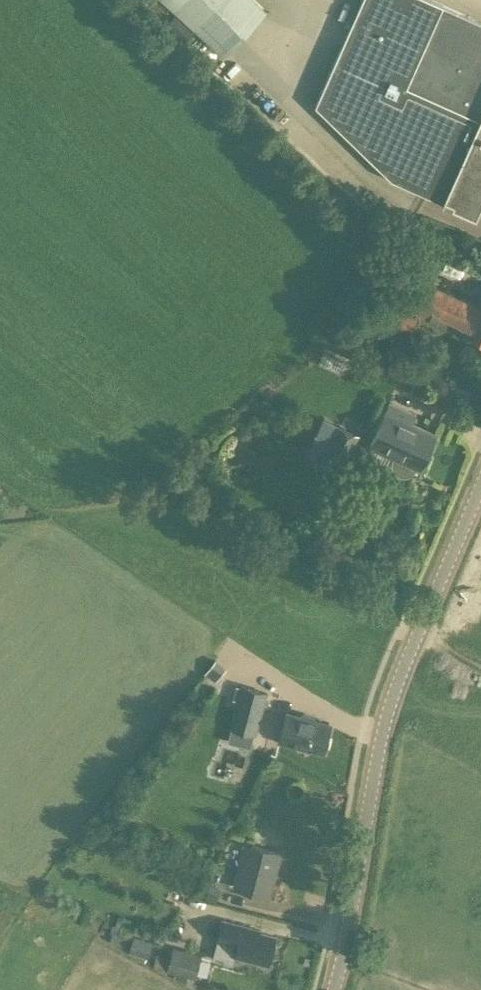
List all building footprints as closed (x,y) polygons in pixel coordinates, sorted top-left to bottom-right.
[(480,216),(480,22),(432,0),(363,0),(316,106),(393,181),(480,218),(480,216)] [(477,305),(426,281),(413,308),(438,319),(440,314),(467,327),(465,332),(480,340),(480,297),(477,305)] [(384,302),(375,320),(408,336),(417,317),(384,302)] [(370,446),(394,457),(392,462),(392,465),(393,468),(395,472),(399,475),(404,476),(411,475),(414,472),(417,467),(421,469),(437,434),(410,422),(413,414),(390,403),(370,446)] [(324,454),(320,463),(341,472),(358,436),(337,426),(324,454)] [(254,734),(257,735),(268,692),(241,684),(230,726),(232,726),(228,741),(251,747),(254,734)] [(330,724),(287,712),(280,741),(322,752),(330,724)] [(280,853),(246,845),(235,887),(266,895),(270,879),(268,878),(270,870),(275,871),(280,853)] [(275,936),(243,927),(222,921),(213,954),(234,960),(236,953),(268,962),(275,936)] [(114,922),(111,943),(130,946),(134,926),(114,922)] [(129,951),(149,957),(155,936),(135,930),(129,951)] [(201,953),(174,947),(168,971),(195,977),(201,953)]
